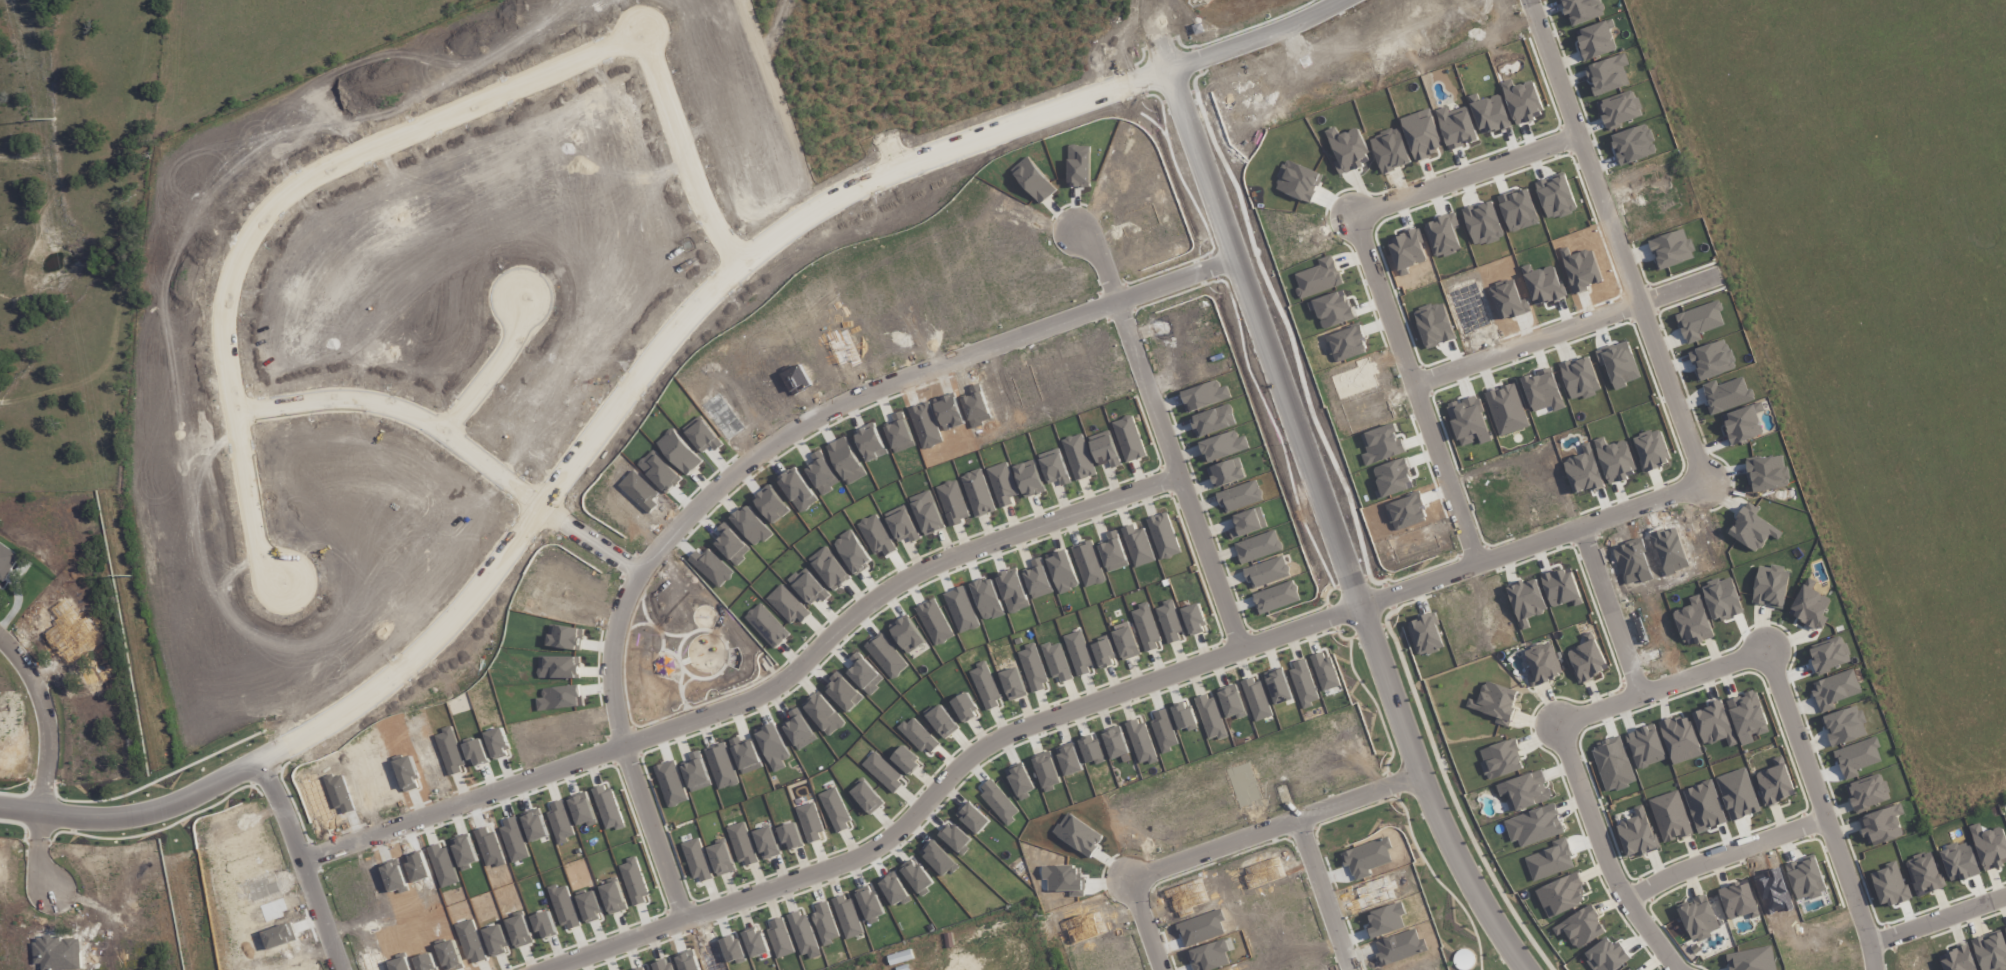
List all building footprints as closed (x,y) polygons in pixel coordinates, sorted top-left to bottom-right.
[(1752,603),(1783,609),(1790,570),(1759,564),(1752,603)] [(1828,617),(1823,615),(1831,599),(1813,590),(1817,582),(1808,577),(1788,614),(1821,631),(1828,617)] [(1683,644),(1692,641),(1693,644),(1715,638),(1701,594),(1689,598),(1691,606),(1674,612),(1683,644)] [(1065,636),(1078,676),(1094,671),(1081,631),(1065,636)] [(1609,669),(1592,631),(1583,636),(1586,643),(1566,653),(1580,683),(1609,669)] [(1809,649),(1817,674),(1852,662),(1843,637),(1809,649)] [(1525,651),(1532,673),(1527,674),(1531,687),(1563,677),(1552,642),(1525,651)] [(1062,682),(1073,678),(1059,643),(1044,648),(1054,677),(1059,675),(1062,682)] [(1242,681),(1256,722),(1272,716),(1259,675),(1242,681)] [(1497,716),(1495,723),(1509,727),(1519,690),(1485,681),(1479,701),(1469,698),(1466,708),(1497,716)] [(1726,700),(1742,746),(1756,741),(1754,737),(1770,731),(1756,690),(1726,700)] [(1209,739),(1225,734),(1214,696),(1198,700),(1209,739)] [(1659,724),(1674,765),(1703,755),(1688,714),(1659,724)] [(1524,769),(1515,739),(1480,749),(1483,761),(1481,762),(1487,781),(1524,769)] [(1756,773),(1766,805),(1796,796),(1783,756),(1772,759),(1775,767),(1756,773)] [(1496,785),(1500,797),(1505,796),(1511,813),(1550,801),(1541,771),(1496,785)] [(1891,800),(1882,773),(1845,785),(1849,798),(1850,798),(1854,812),(1891,800)] [(1663,843),(1692,834),(1679,790),(1650,799),(1663,843)] [(1897,817),(1904,814),(1900,803),(1858,818),(1869,848),(1904,835),(1897,817)] [(1658,849),(1644,804),(1634,808),(1637,817),(1617,824),(1627,857),(1641,853),(1641,855),(1658,849)] [(1522,848),(1565,831),(1556,809),(1545,813),(1543,807),(1529,812),(1529,813),(1511,820),(1522,848)] [(2002,826),(1983,832),(1980,823),(1970,826),(1984,872),(2004,866),(2003,861),(2005,860),(2005,838),(2002,826)] [(1944,889),(1933,852),(1905,860),(1917,897),(1944,889)] [(1536,890),(1548,919),(1589,901),(1577,872),(1536,890)] [(1750,882),(1741,885),(1740,883),(1719,889),(1728,920),(1758,911),(1750,882)] [(1720,928),(1706,894),(1694,899),(1695,902),(1678,909),(1693,943),(1712,935),(1710,932),(1720,928)] [(1608,932),(1592,905),(1552,927),(1557,936),(1565,931),(1576,950),(1608,932)] [(2005,969),(2005,946),(2002,932),(1972,942),(1981,969),(2003,969),(2005,969)] [(1604,969),(1610,969),(1628,960),(1618,942),(1601,951),(1603,953),(1597,957),(1604,969)] [(1944,969),(1976,969),(1968,946),(1939,957),(1944,969)]
